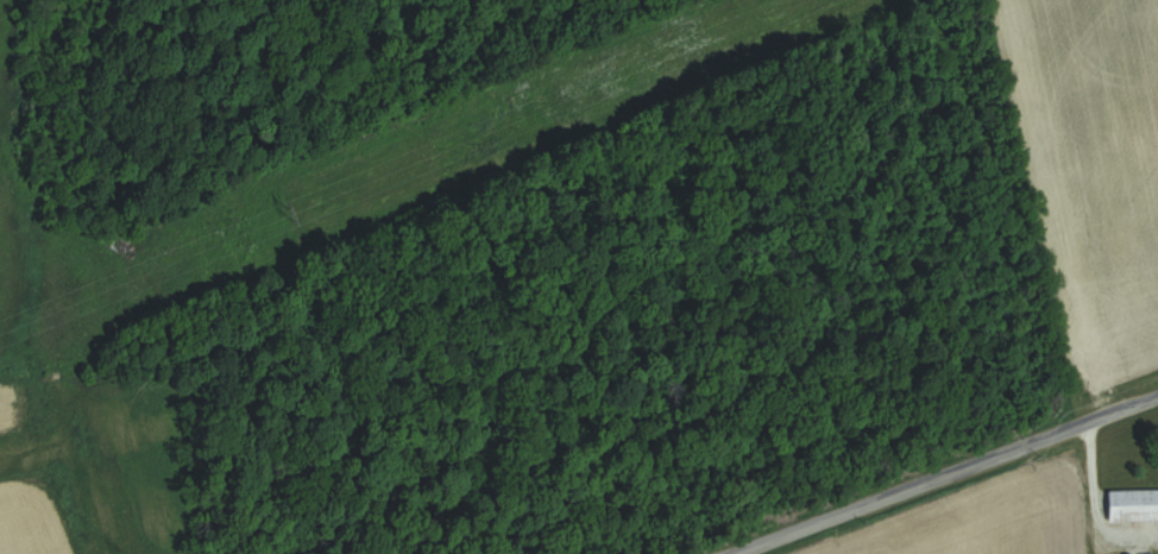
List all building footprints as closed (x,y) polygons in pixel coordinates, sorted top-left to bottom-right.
[(1110,521),(1157,521),(1157,490),(1110,490),(1110,521)]
